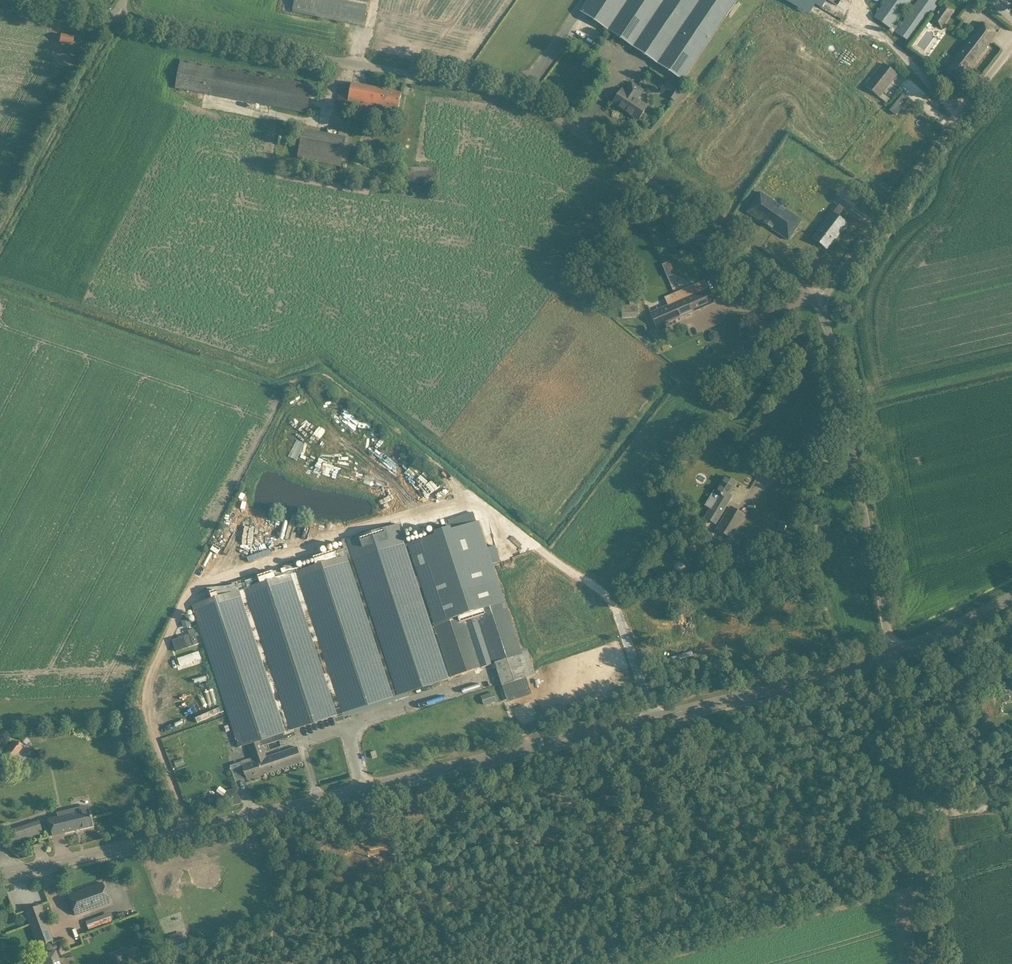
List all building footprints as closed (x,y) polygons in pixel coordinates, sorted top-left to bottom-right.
[(295,3),(293,12),(363,26),(368,0),(295,0),(295,3)] [(581,12),(682,80),(710,38),(737,0),(589,0),(581,12)] [(810,14),(814,5),(822,9),(826,0),(782,0),(810,14)] [(874,17),(910,43),(940,0),(918,0),(898,27),(894,25),(912,0),(886,0),(874,17)] [(932,21),(942,28),(954,11),(944,3),(932,21)] [(945,70),(960,81),(997,34),(982,22),(945,70)] [(59,42),(72,45),(73,37),(61,35),(59,42)] [(175,88),(210,95),(306,113),(311,85),(181,60),(175,88)] [(886,87),(890,82),(897,74),(883,64),(873,77),(865,87),(879,97),(886,87)] [(663,88),(670,92),(667,97),(675,102),(683,90),(669,80),(663,88)] [(341,81),(339,90),(336,105),(344,107),(344,110),(349,110),(349,108),(381,114),(381,115),(382,115),(381,117),(384,118),(386,107),(398,110),(402,93),(341,81)] [(631,83),(625,91),(623,89),(613,103),(619,107),(638,120),(647,107),(638,100),(643,91),(631,83)] [(903,93),(889,110),(896,115),(910,99),(903,93)] [(297,159),(341,167),(346,138),(302,130),(297,159)] [(406,168),(406,184),(437,184),(437,168),(406,168)] [(746,212),(789,241),(803,220),(760,192),(746,212)] [(832,213),(813,238),(826,249),(836,236),(837,237),(847,224),(838,217),(844,209),(849,212),(856,203),(841,192),(834,201),(839,205),(833,213),(832,213)] [(808,254),(802,249),(798,253),(804,258),(808,254)] [(613,283),(609,272),(600,275),(604,286),(613,283)] [(651,313),(653,318),(657,328),(676,320),(676,319),(715,302),(706,281),(696,285),(665,298),(668,306),(651,313)] [(622,307),(623,318),(639,317),(638,302),(630,302),(630,306),(622,307)] [(841,309),(846,313),(849,308),(845,305),(841,309)] [(731,349),(734,355),(744,350),(741,344),(731,349)] [(709,510),(704,518),(715,525),(720,516),(733,496),(729,493),(730,492),(736,483),(726,477),(716,492),(719,494),(709,510)] [(716,530),(731,539),(745,515),(730,506),(716,530)] [(432,537),(408,545),(434,624),(435,626),(505,602),(505,601),(493,564),(500,562),(495,546),(487,548),(479,522),(476,523),(473,513),(446,521),(448,528),(431,533),(432,537)] [(239,747),(248,744),(260,740),(273,736),(393,697),(449,679),(398,524),(347,541),(346,539),(342,540),(342,542),(344,549),(329,554),(313,559),(316,565),(297,571),(296,569),(287,571),(286,568),(233,586),(232,585),(229,586),(207,588),(211,599),(192,605),(239,747)] [(505,602),(435,626),(448,668),(451,677),(495,663),(502,686),(526,678),(535,675),(526,648),(521,650),(505,602)] [(188,619),(181,621),(183,628),(190,626),(188,619)] [(502,686),(506,697),(530,689),(526,678),(502,686)] [(492,693),(481,696),(484,705),(495,701),(492,693)] [(535,725),(527,727),(529,734),(537,732),(536,728),(535,725)] [(273,736),(260,740),(262,746),(274,742),(273,736)] [(13,738),(4,750),(12,756),(20,745),(13,738)] [(260,740),(248,744),(251,753),(254,762),(243,766),(247,780),(302,762),(297,747),(266,757),(262,746),(260,740)] [(227,791),(224,796),(226,807),(241,803),(238,788),(227,791)] [(47,819),(51,836),(92,826),(88,809),(77,812),(76,808),(56,813),(57,817),(47,819)] [(1002,813),(1004,822),(1011,820),(1011,812),(1002,813)] [(12,843),(42,834),(38,821),(8,830),(12,843)] [(67,895),(74,915),(109,903),(102,883),(67,895)] [(25,911),(34,936),(38,946),(52,941),(39,906),(25,911)] [(111,918),(87,927),(89,931),(113,923),(111,918)] [(181,933),(170,936),(174,946),(184,943),(181,933)] [(35,958),(37,963),(60,963),(55,950),(35,958)]
